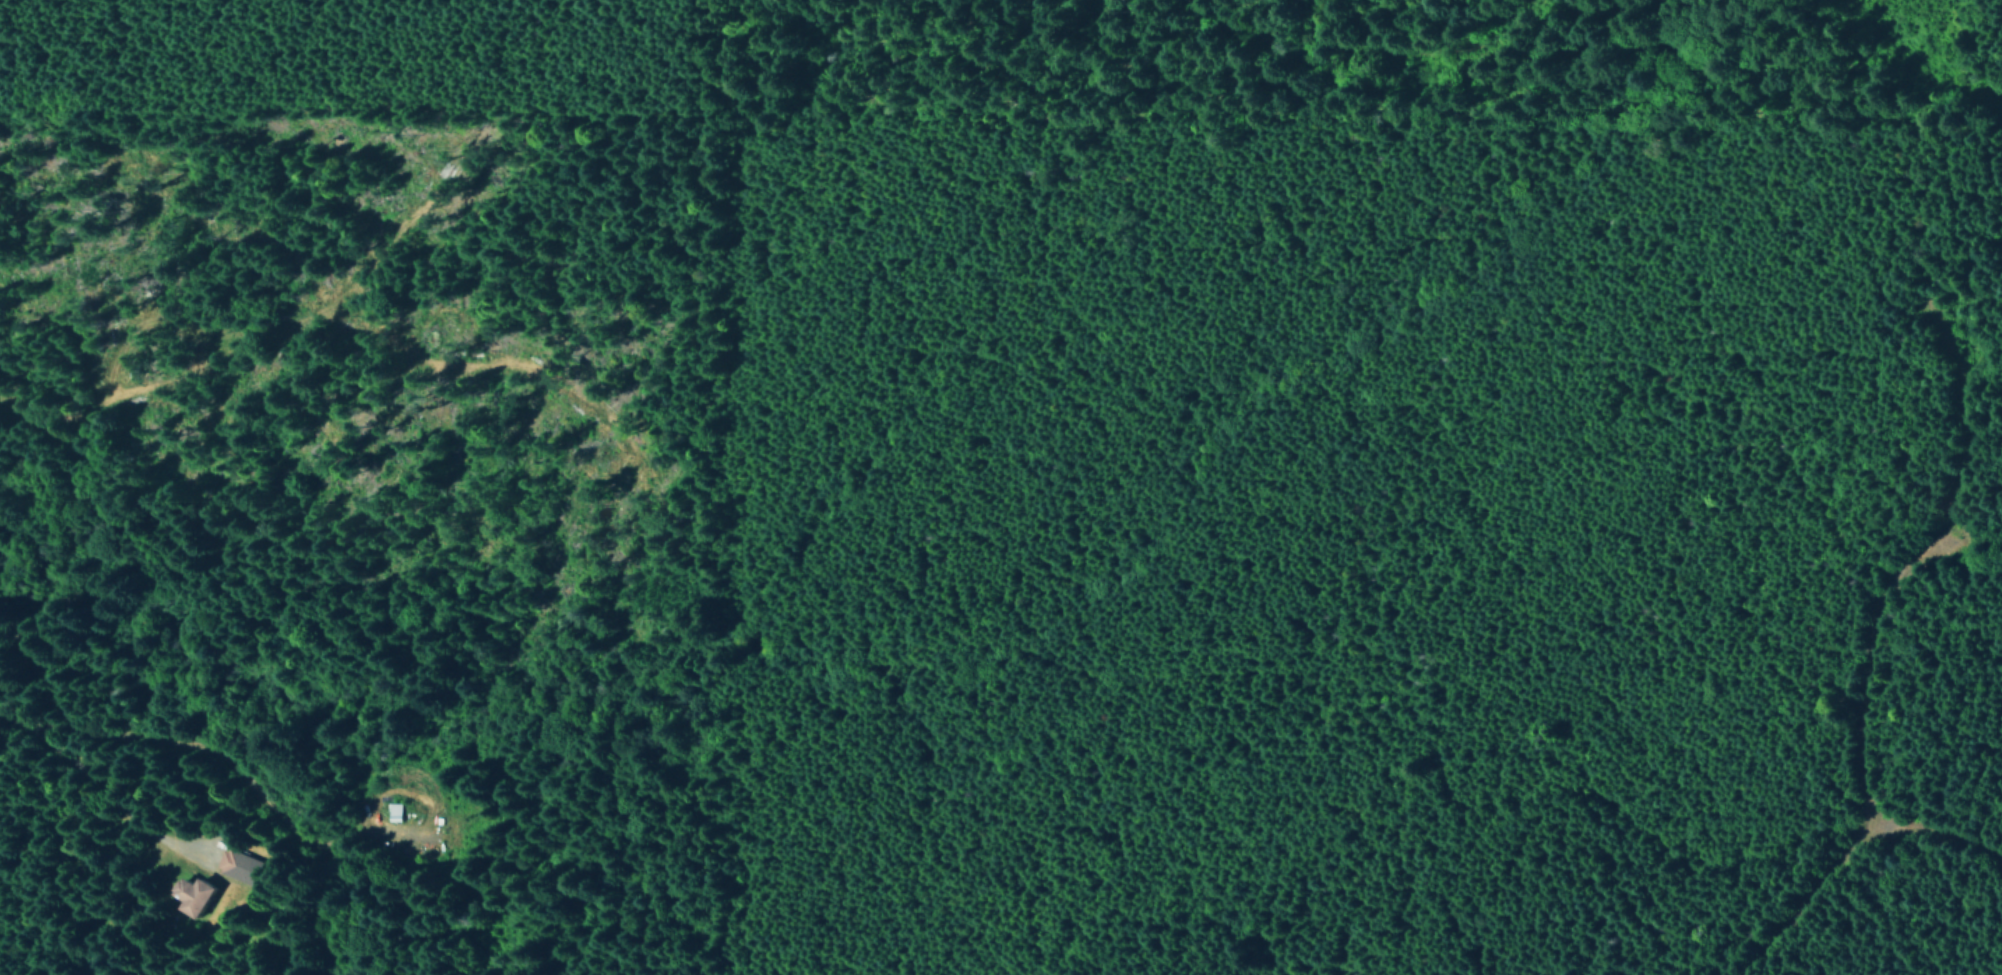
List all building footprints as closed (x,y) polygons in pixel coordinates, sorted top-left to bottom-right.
[(398,821),(399,803),(386,803),(385,821),(398,821)] [(255,887),(265,864),(225,846),(214,869),(255,887)] [(178,908),(195,919),(215,887),(197,876),(193,884),(181,877),(171,892),(184,900),(178,908)]
